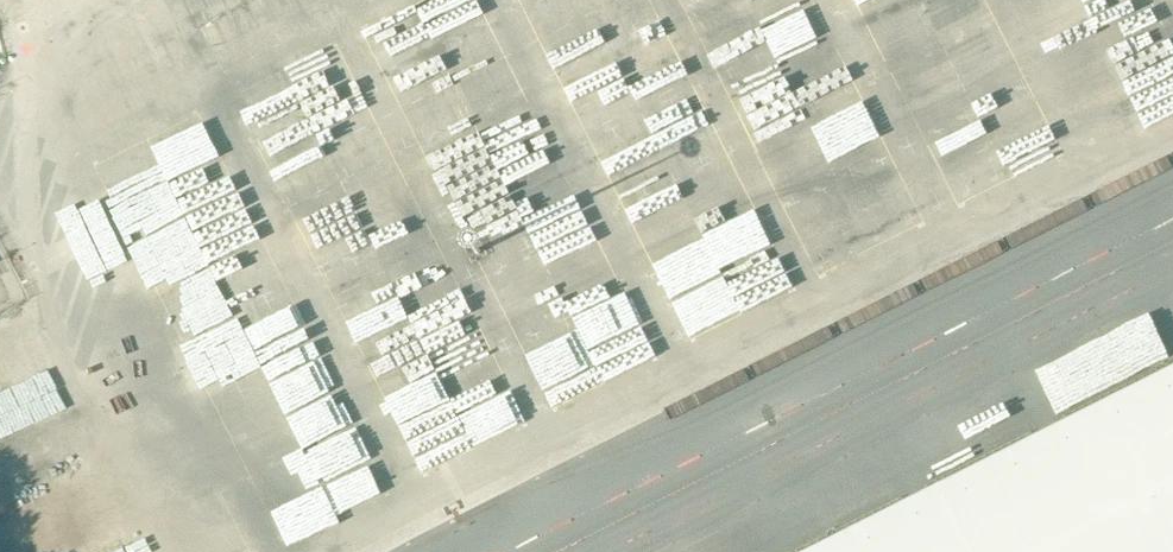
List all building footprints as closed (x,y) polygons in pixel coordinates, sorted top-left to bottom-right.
[(220,335),(231,372),(283,356),(269,312),(234,322),(236,330),(220,335)] [(807,551),(1172,551),(1172,367),(807,551)] [(135,514),(178,507),(173,481),(131,487),(135,514)]
